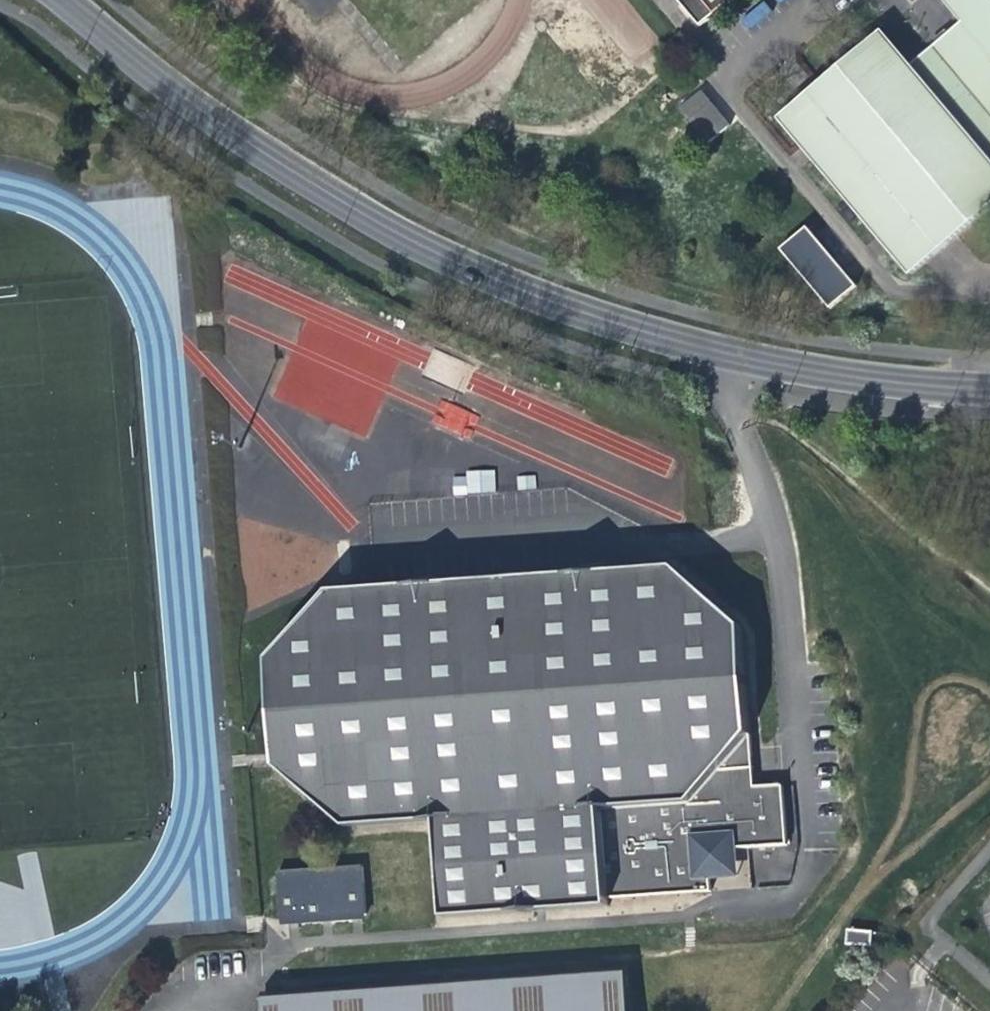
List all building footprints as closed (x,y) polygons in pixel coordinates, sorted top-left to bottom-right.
[(700,26),(732,0),(679,0),(700,26)] [(958,27),(907,68),(879,35),(777,119),(907,277),(989,208),(989,0),(936,0),(958,27)] [(700,88),(674,110),(703,145),(729,124),(700,88)] [(806,226),(776,250),(826,309),(854,285),(806,226)] [(469,471),(469,491),(494,491),(494,471),(469,471)] [(417,825),(425,922),(588,908),(587,900),(690,891),(688,872),(710,870),(708,848),(765,843),(759,783),(731,786),(717,626),(647,568),(305,598),(247,668),(257,775),(328,833),(417,825)] [(260,880),(264,928),(348,920),(344,873),(260,880)] [(849,948),(873,948),(873,931),(850,931),(849,948)] [(247,1005),(247,1010),(612,1010),(608,972),(247,1005)]
